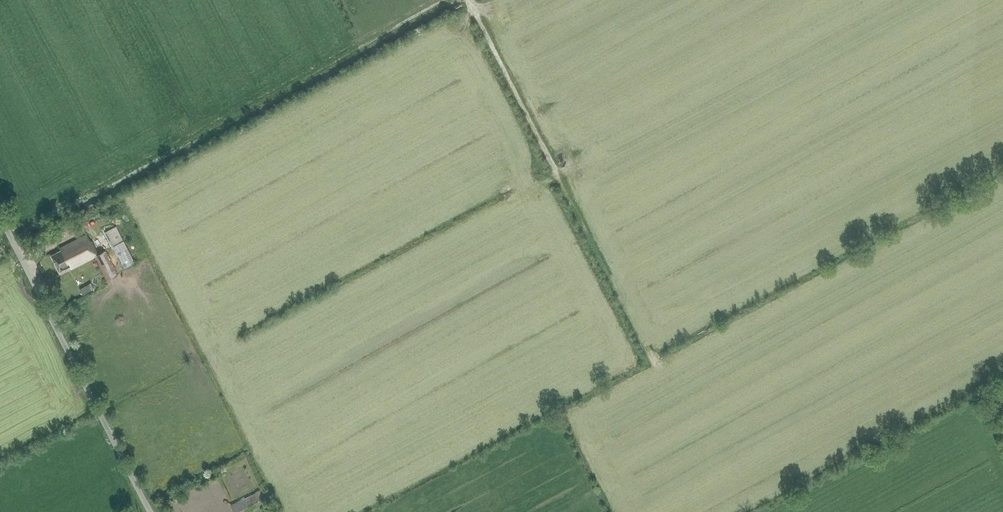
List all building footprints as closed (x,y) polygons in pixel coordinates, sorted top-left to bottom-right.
[(51,255),(60,274),(95,256),(107,279),(118,274),(106,249),(98,254),(91,240),(90,241),(87,234),(60,248),(61,250),(51,255)] [(113,246),(126,266),(134,262),(123,241),(113,246)] [(85,285),(88,291),(93,288),(91,282),(85,285)] [(265,500),(261,491),(234,504),(238,511),(240,511),(265,500)]
